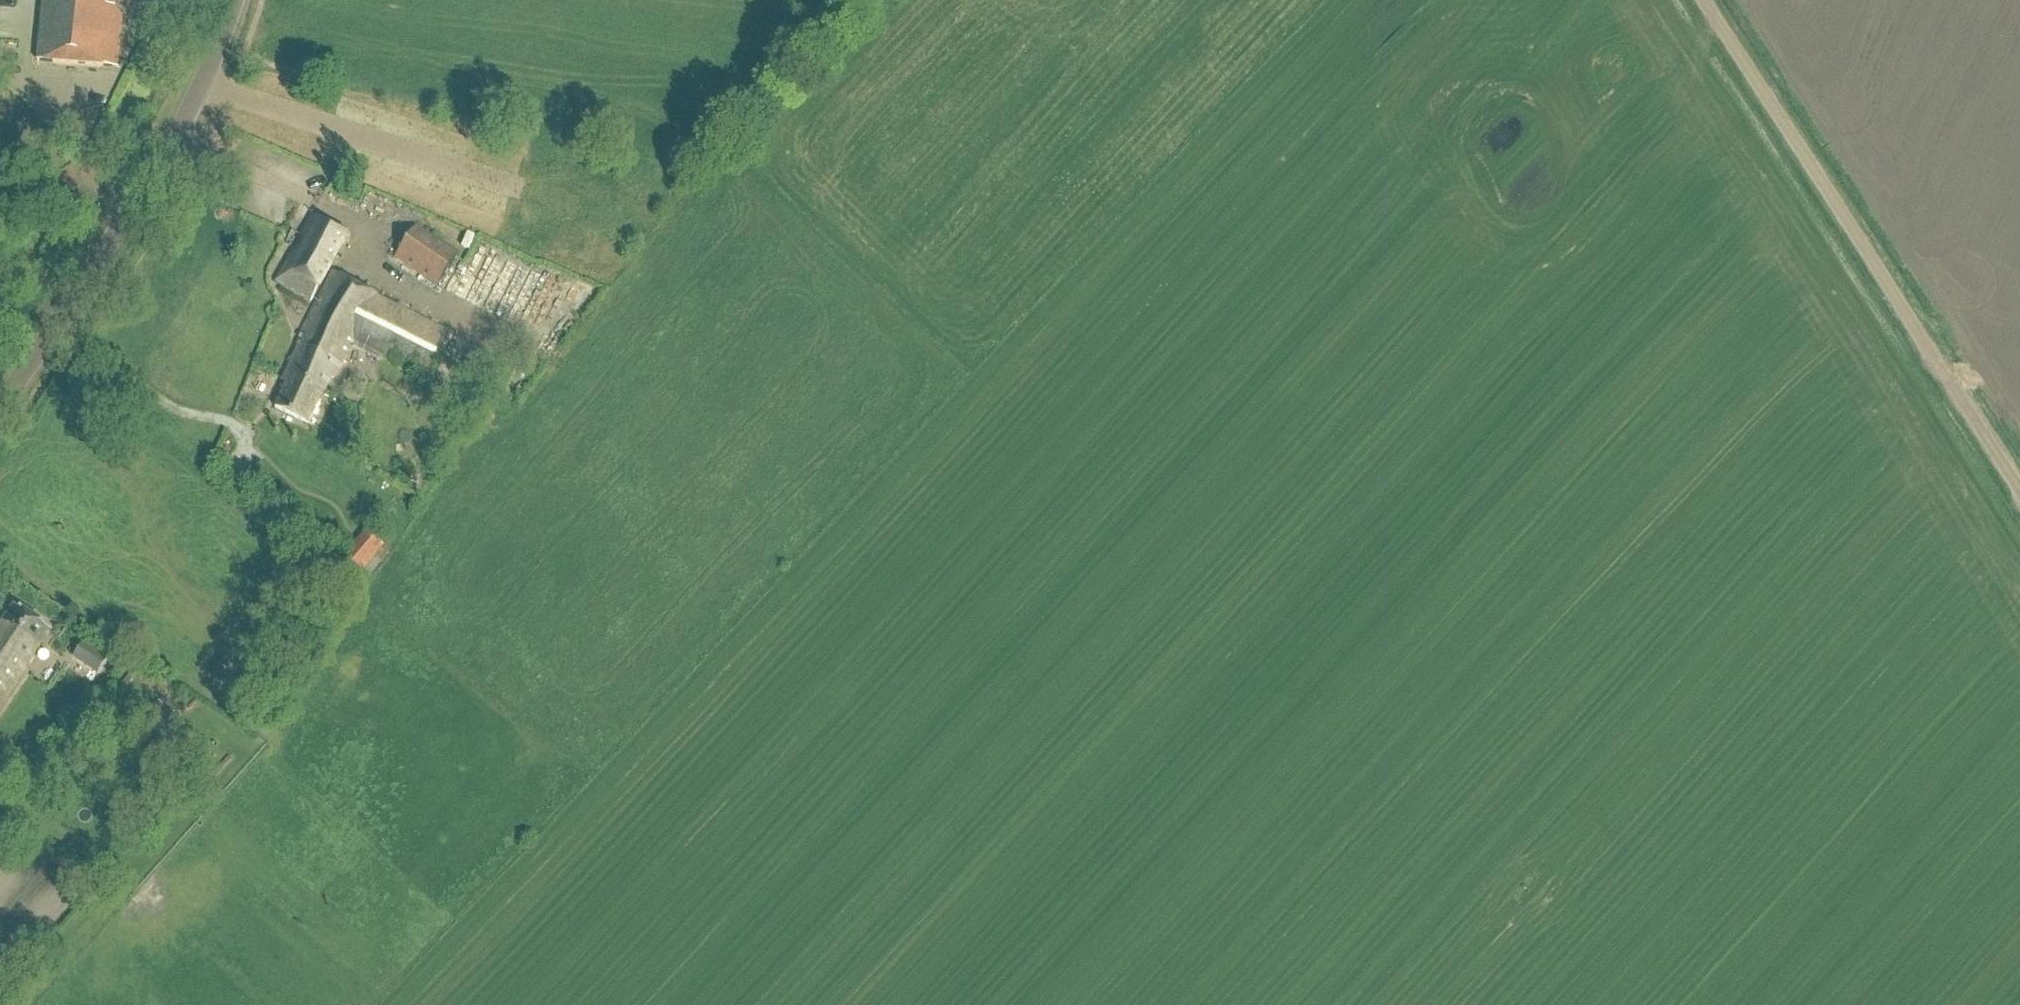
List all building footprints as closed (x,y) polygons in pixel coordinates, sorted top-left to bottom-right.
[(37,62),(117,69),(121,16),(116,9),(106,8),(107,0),(42,0),(37,62)] [(275,283),(312,303),(347,238),(311,219),(275,283)] [(397,259),(438,286),(458,255),(417,227),(397,259)] [(476,238),(468,235),(461,249),(469,252),(476,238)] [(429,381),(452,334),(378,298),(379,297),(332,274),(296,346),(300,348),(270,408),(307,427),(330,381),(333,383),(340,369),(342,370),(355,344),(429,381)] [(534,331),(523,325),(511,348),(522,354),(534,331)] [(461,422),(470,408),(458,401),(449,415),(461,422)] [(222,450),(216,461),(224,465),(229,454),(222,450)] [(342,560),(351,567),(367,549),(376,557),(384,548),(366,532),(342,560)] [(49,630),(12,606),(0,625),(0,713),(28,671),(24,668),(49,630)] [(85,643),(74,659),(98,674),(108,657),(85,643)]
